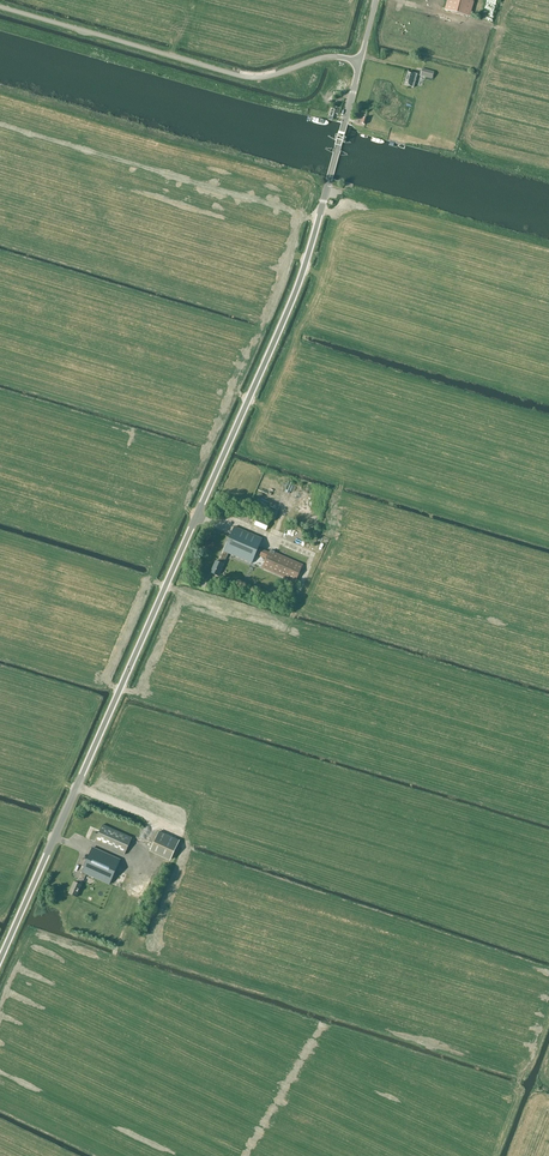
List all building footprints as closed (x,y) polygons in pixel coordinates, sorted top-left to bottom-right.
[(445,10),(469,17),(473,0),(447,0),(445,10)] [(430,65),(429,70),(422,69),(420,76),(432,79),(434,72),(435,67),(430,65)] [(422,93),(426,79),(416,76),(417,74),(408,71),(404,85),(413,87),(414,85),(420,87),(418,92),(422,93)] [(346,137),(335,134),(334,140),(345,143),(346,137)] [(248,522),(251,515),(237,509),(234,516),(248,522)] [(266,530),(270,520),(258,515),(254,525),(266,530)] [(251,563),(262,539),(234,527),(223,551),(224,551),(219,562),(216,561),(210,573),(218,576),(227,556),(228,553),(251,563)] [(268,552),(262,549),(259,556),(265,558),(261,567),(295,582),(302,564),(269,550),(268,552)] [(90,824),(79,820),(77,824),(88,828),(90,824)] [(124,855),(132,838),(102,825),(98,834),(94,832),(90,840),(124,855)] [(179,841),(159,831),(150,850),(171,859),(179,841)] [(109,884),(120,860),(92,848),(81,872),(82,872),(77,883),(74,882),(68,894),(76,897),(82,885),(81,885),(86,874),(109,884)] [(154,861),(139,855),(135,863),(151,870),(153,866),(152,865),(154,861)]
